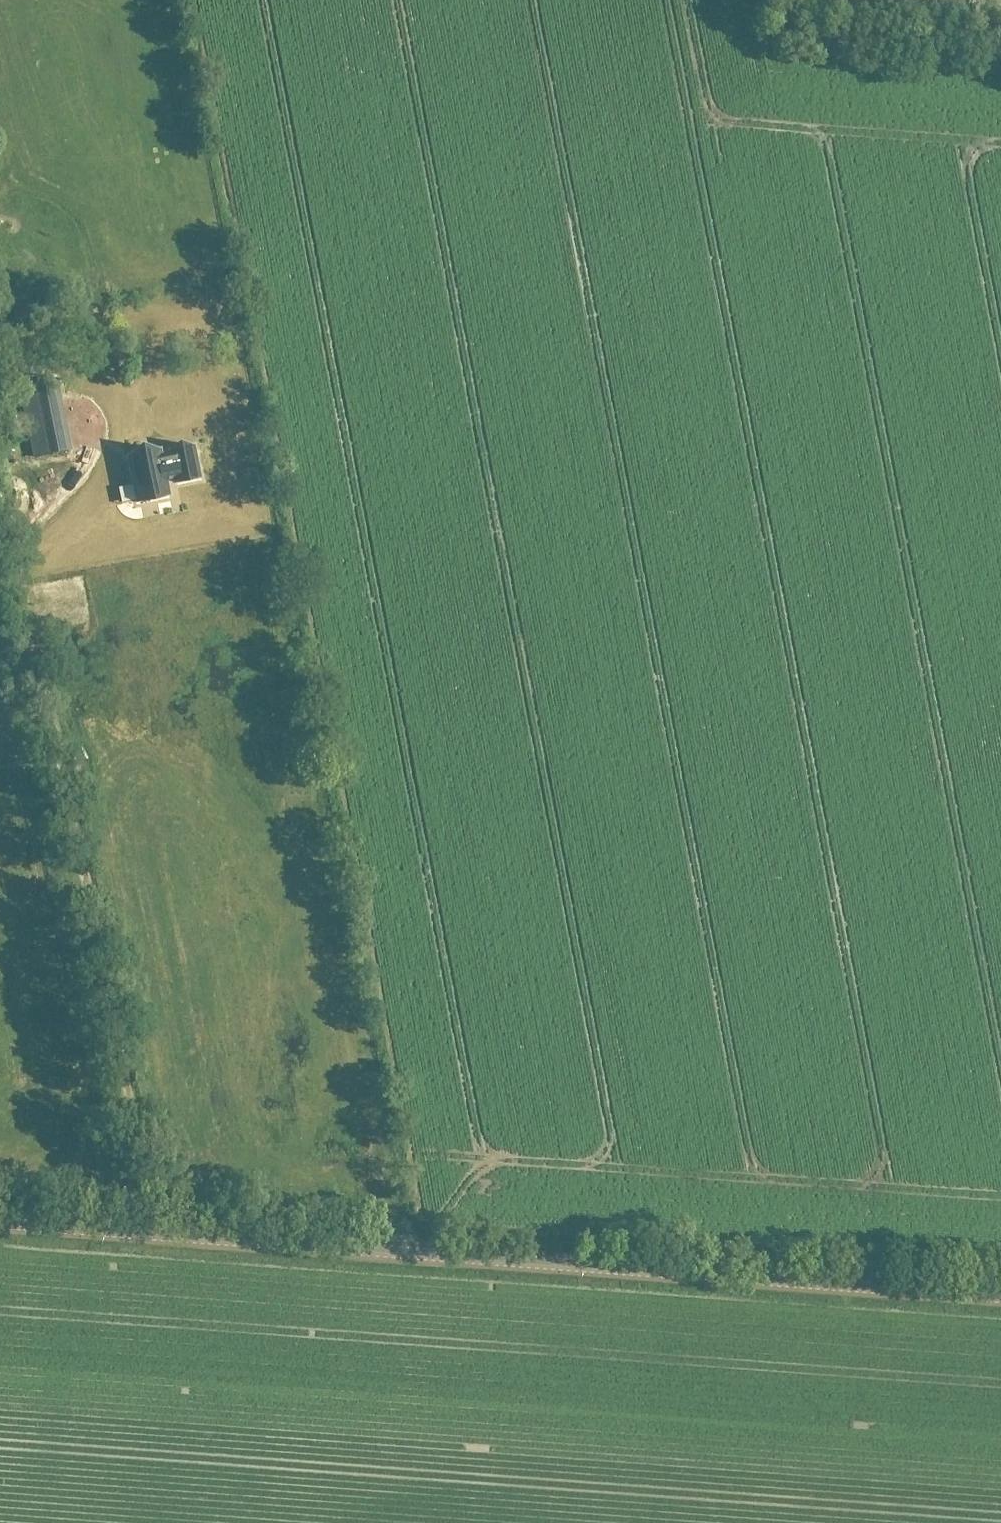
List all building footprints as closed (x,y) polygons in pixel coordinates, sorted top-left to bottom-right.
[(22,391),(36,459),(69,452),(54,384),(22,391)] [(159,454),(128,461),(137,506),(169,499),(166,486),(175,484),(176,487),(199,482),(193,450),(170,455),(170,458),(160,460),(159,454)]
